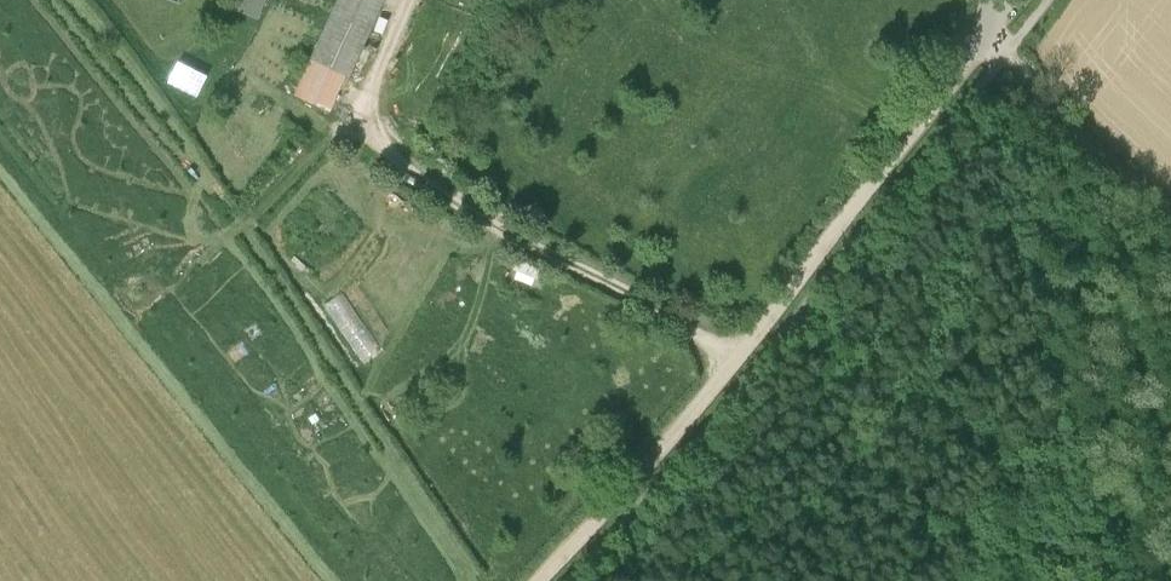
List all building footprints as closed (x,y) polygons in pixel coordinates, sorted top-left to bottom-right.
[(338,3),(312,59),(295,94),(297,95),(299,96),(332,111),(347,76),(349,77),(384,0),(339,0),(338,3)]
